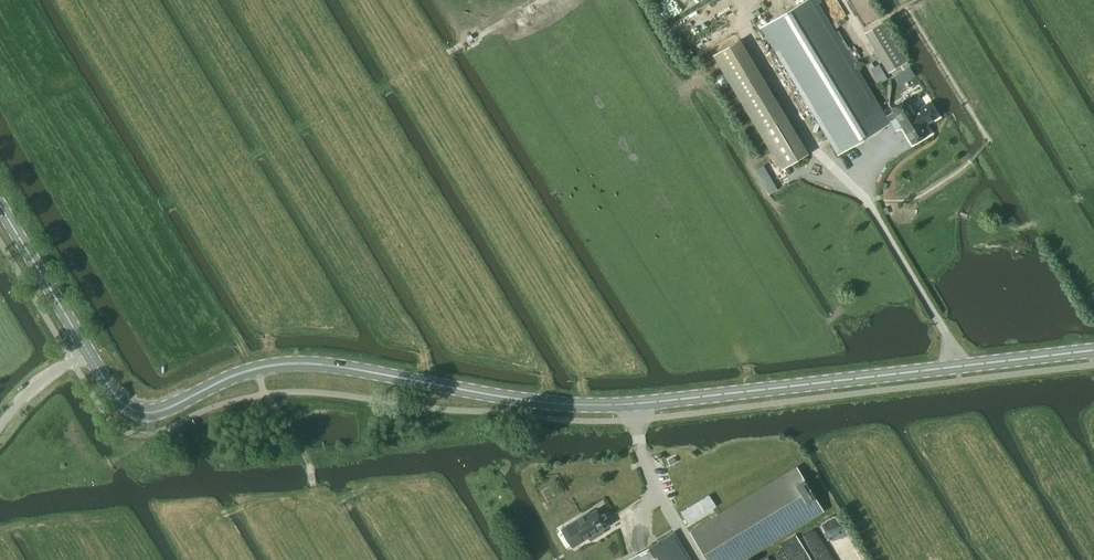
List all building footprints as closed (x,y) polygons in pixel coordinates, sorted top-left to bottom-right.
[(763,26),(839,153),(890,122),(889,122),(886,116),(864,80),(863,81),(814,0),(806,0),(763,26)] [(883,22),(866,32),(890,71),(900,64),(906,61),(908,60),(884,21),(883,22)] [(738,41),(716,54),(784,167),(806,154),(738,41)] [(888,78),(879,64),(875,67),(871,69),(880,84),(888,78)] [(893,111),(886,116),(889,122),(897,117),(913,143),(929,133),(923,123),(926,121),(927,122),(937,116),(929,103),(915,111),(908,98),(891,108),(893,111)] [(707,559),(742,559),(824,510),(797,467),(690,532),(707,559)] [(709,494),(681,512),(688,523),(716,506),(709,494)] [(570,531),(578,544),(589,537),(590,539),(591,539),(603,533),(603,531),(602,529),(612,523),(605,510),(599,513),(596,509),(590,513),(582,518),(581,517),(572,522),(576,527),(570,531)] [(626,559),(689,559),(672,532),(626,559)]
